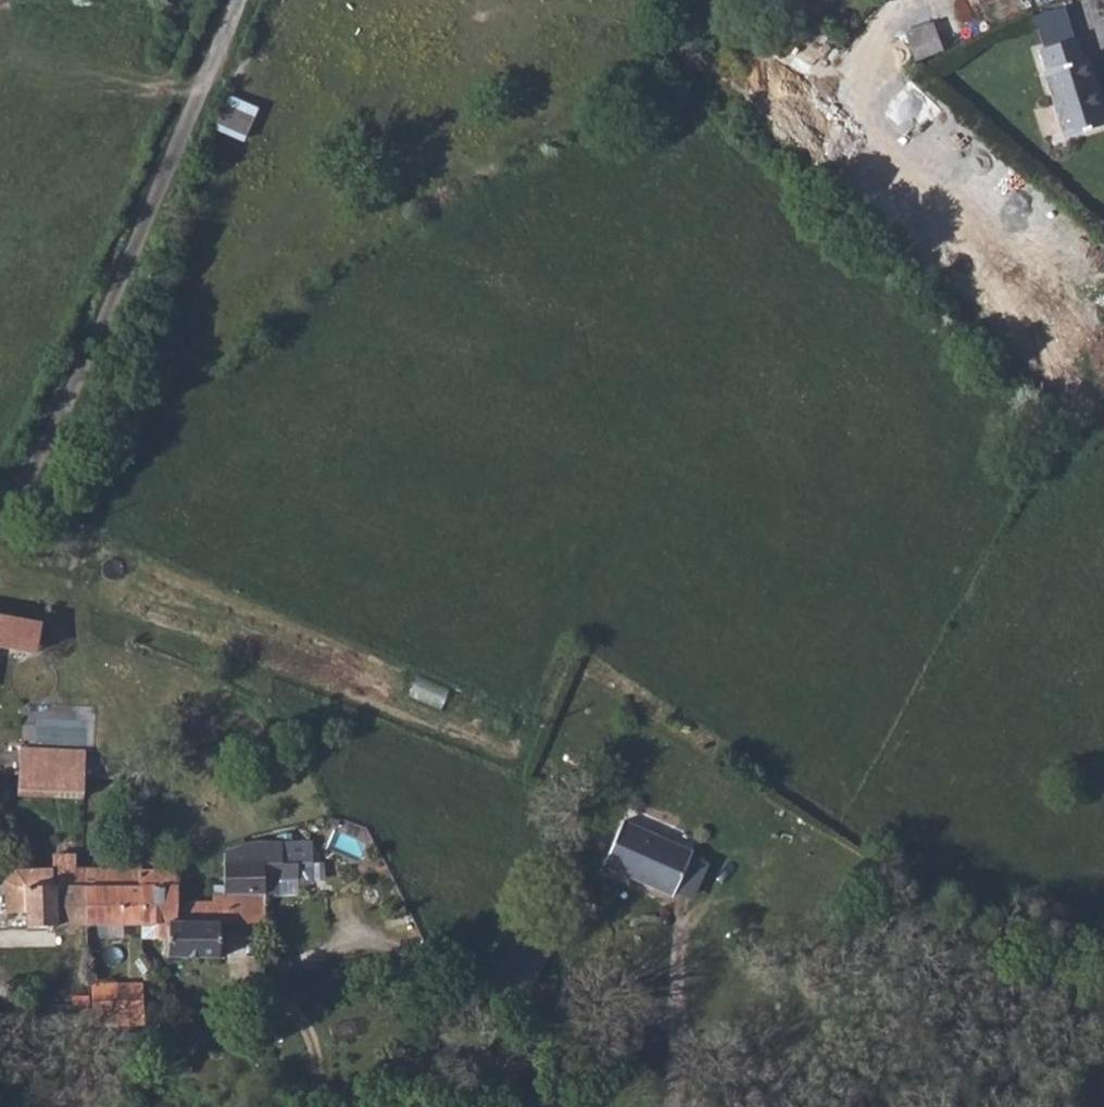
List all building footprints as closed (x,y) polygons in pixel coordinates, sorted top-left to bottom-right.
[(1035,17),(1045,48),(1074,39),(1064,7),(1035,17)] [(905,33),(916,61),(943,50),(933,22),(905,33)] [(1040,49),(1047,71),(1045,72),(1065,137),(1103,125),(1103,116),(1086,59),(1083,60),(1077,38),(1074,39),(1045,48),(1040,49)] [(215,127),(245,139),(259,105),(229,93),(215,127)] [(0,616),(0,646),(16,649),(17,643),(37,646),(41,624),(0,616)] [(17,643),(16,649),(35,653),(37,646),(17,643)] [(85,752),(21,749),(18,794),(83,797),(85,752)] [(673,896),(693,852),(623,821),(603,865),(673,896)] [(213,894),(263,894),(275,894),(275,879),(297,879),(298,863),(313,863),(313,842),(252,842),(224,853),(224,885),(214,885),(213,894)] [(6,881),(7,913),(28,913),(28,926),(86,925),(85,869),(76,868),(76,855),(54,855),(54,870),(16,871),(6,881)] [(85,869),(86,925),(142,924),(142,872),(142,869),(85,869)] [(213,903),(178,903),(179,872),(142,872),(142,924),(142,937),(163,938),(163,957),(218,958),(220,924),(266,924),(263,894),(213,894),(213,903)] [(123,1000),(92,999),(93,1022),(143,1022),(142,984),(122,984),(123,1000)] [(123,1000),(122,984),(92,984),(92,999),(123,1000)] [(157,1048),(145,1031),(130,1042),(142,1058),(157,1048)]
